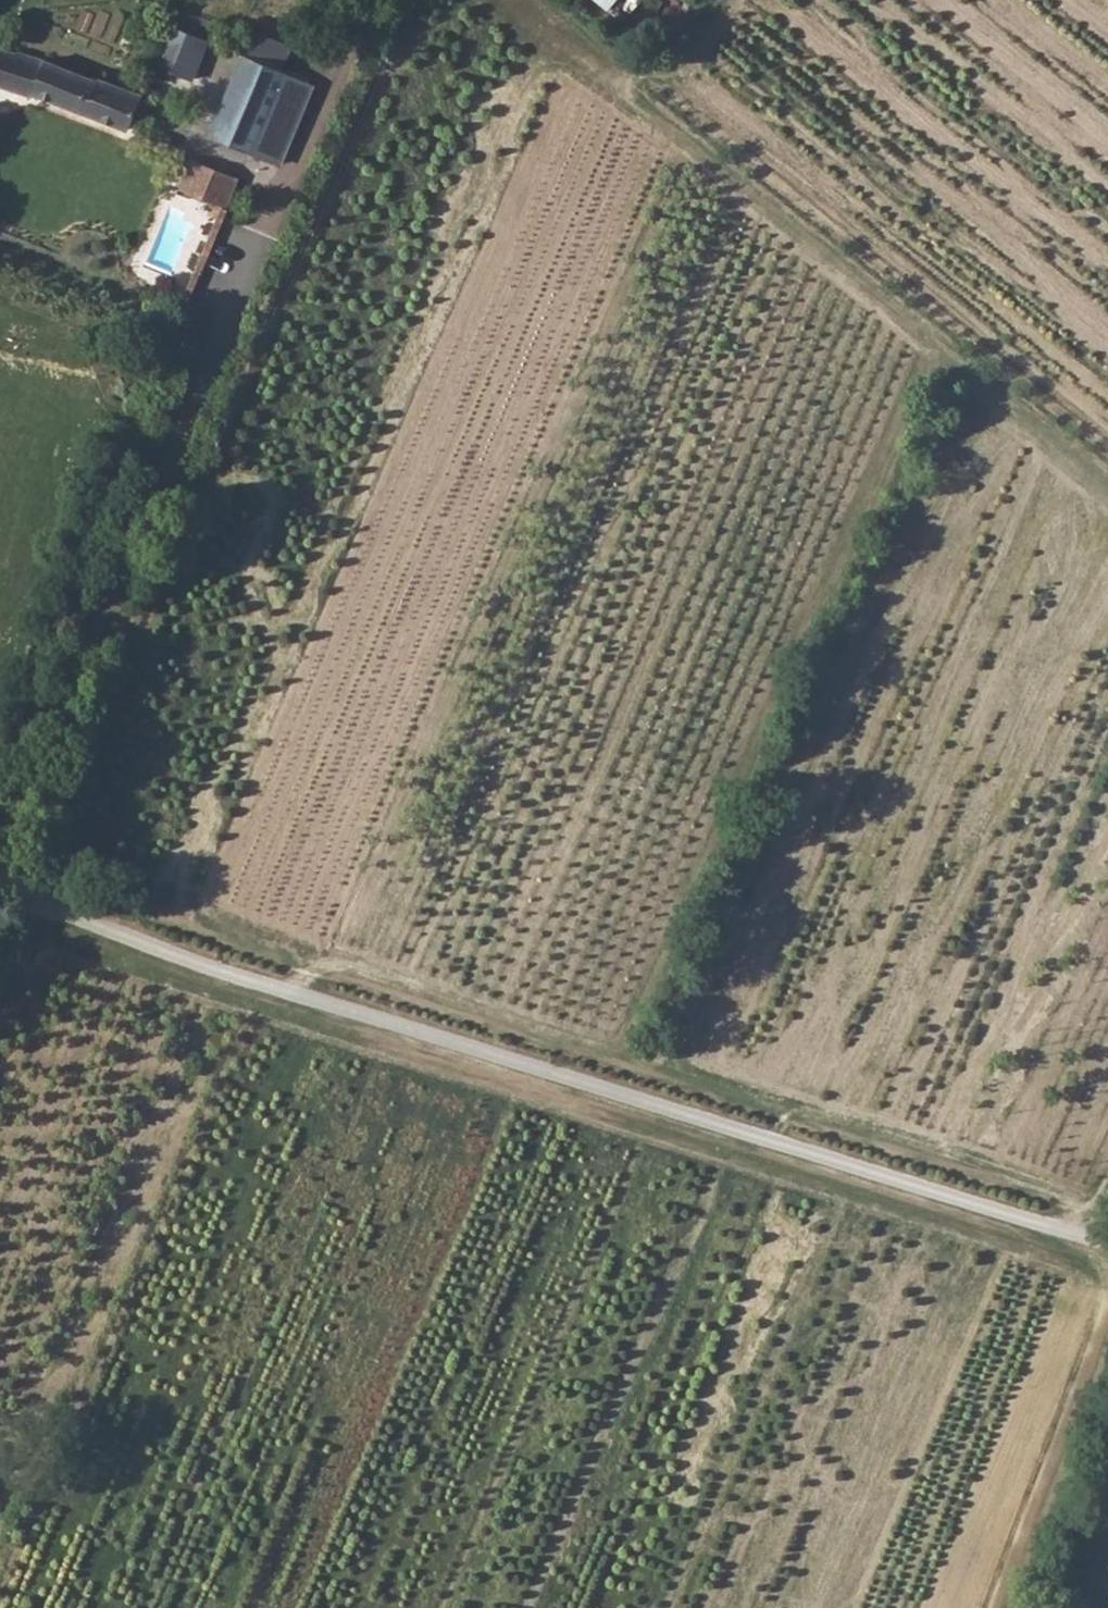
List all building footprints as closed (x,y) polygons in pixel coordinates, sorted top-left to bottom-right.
[(161,66),(194,80),(211,39),(178,25),(161,66)] [(30,97),(31,94),(126,127),(141,92),(102,78),(97,79),(0,47),(0,87),(30,97)] [(315,87),(244,55),(210,140),(281,164),(315,87)] [(240,179),(188,158),(174,192),(227,209),(240,179)]
